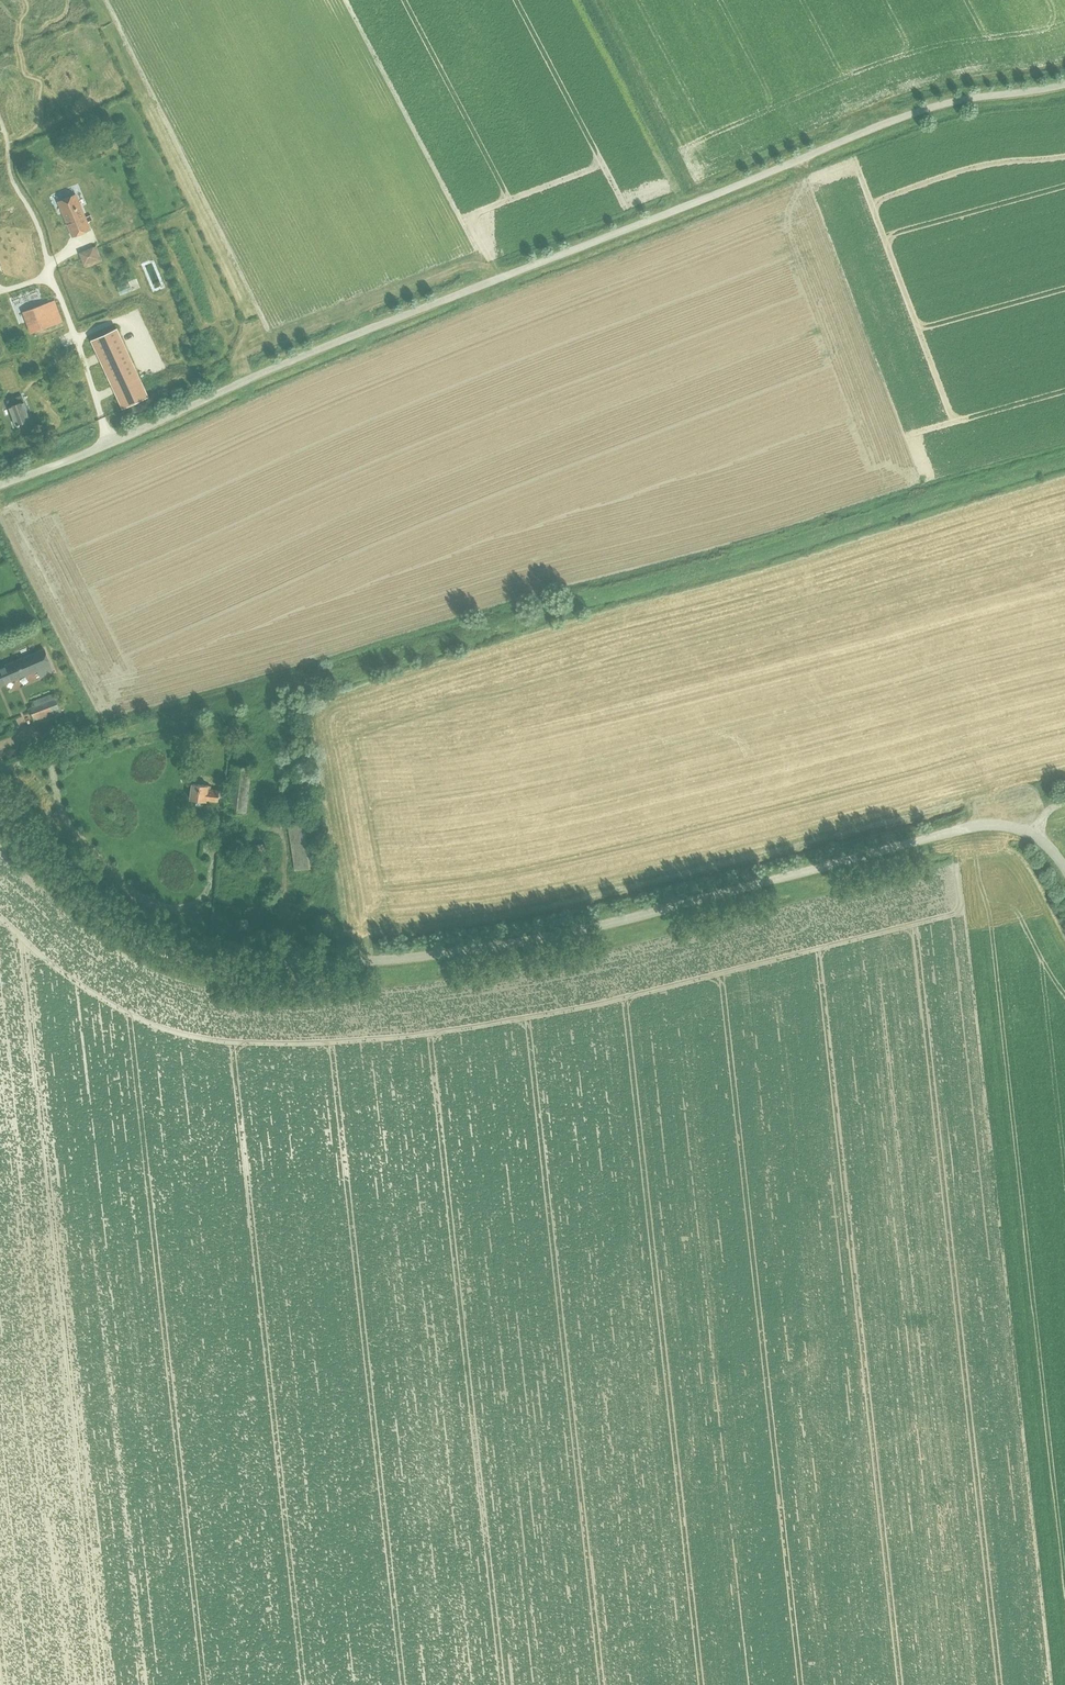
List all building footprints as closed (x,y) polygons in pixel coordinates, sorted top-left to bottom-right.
[(54,187),(34,194),(36,199),(56,193),(54,187)] [(75,195),(58,202),(73,236),(90,229),(75,195)] [(54,300),(23,312),(31,333),(62,321),(54,300)] [(123,408),(144,398),(114,330),(91,340),(123,408)] [(32,370),(32,358),(12,358),(12,370),(32,370)] [(21,395),(7,400),(9,406),(8,406),(15,426),(16,425),(32,420),(24,400),(23,401),(21,395)] [(44,649),(17,660),(23,675),(37,669),(40,677),(54,672),(44,649)] [(0,668),(0,685),(23,675),(17,660),(0,668)] [(19,700),(12,687),(0,694),(0,711),(19,700)] [(34,719),(59,708),(55,698),(30,709),(34,719)] [(225,803),(227,791),(211,789),(211,785),(193,783),(191,799),(207,801),(207,798),(218,800),(218,802),(225,803)] [(295,870),(324,865),(318,819),(288,824),(295,870)] [(248,919),(237,919),(237,929),(248,929),(248,919)]
